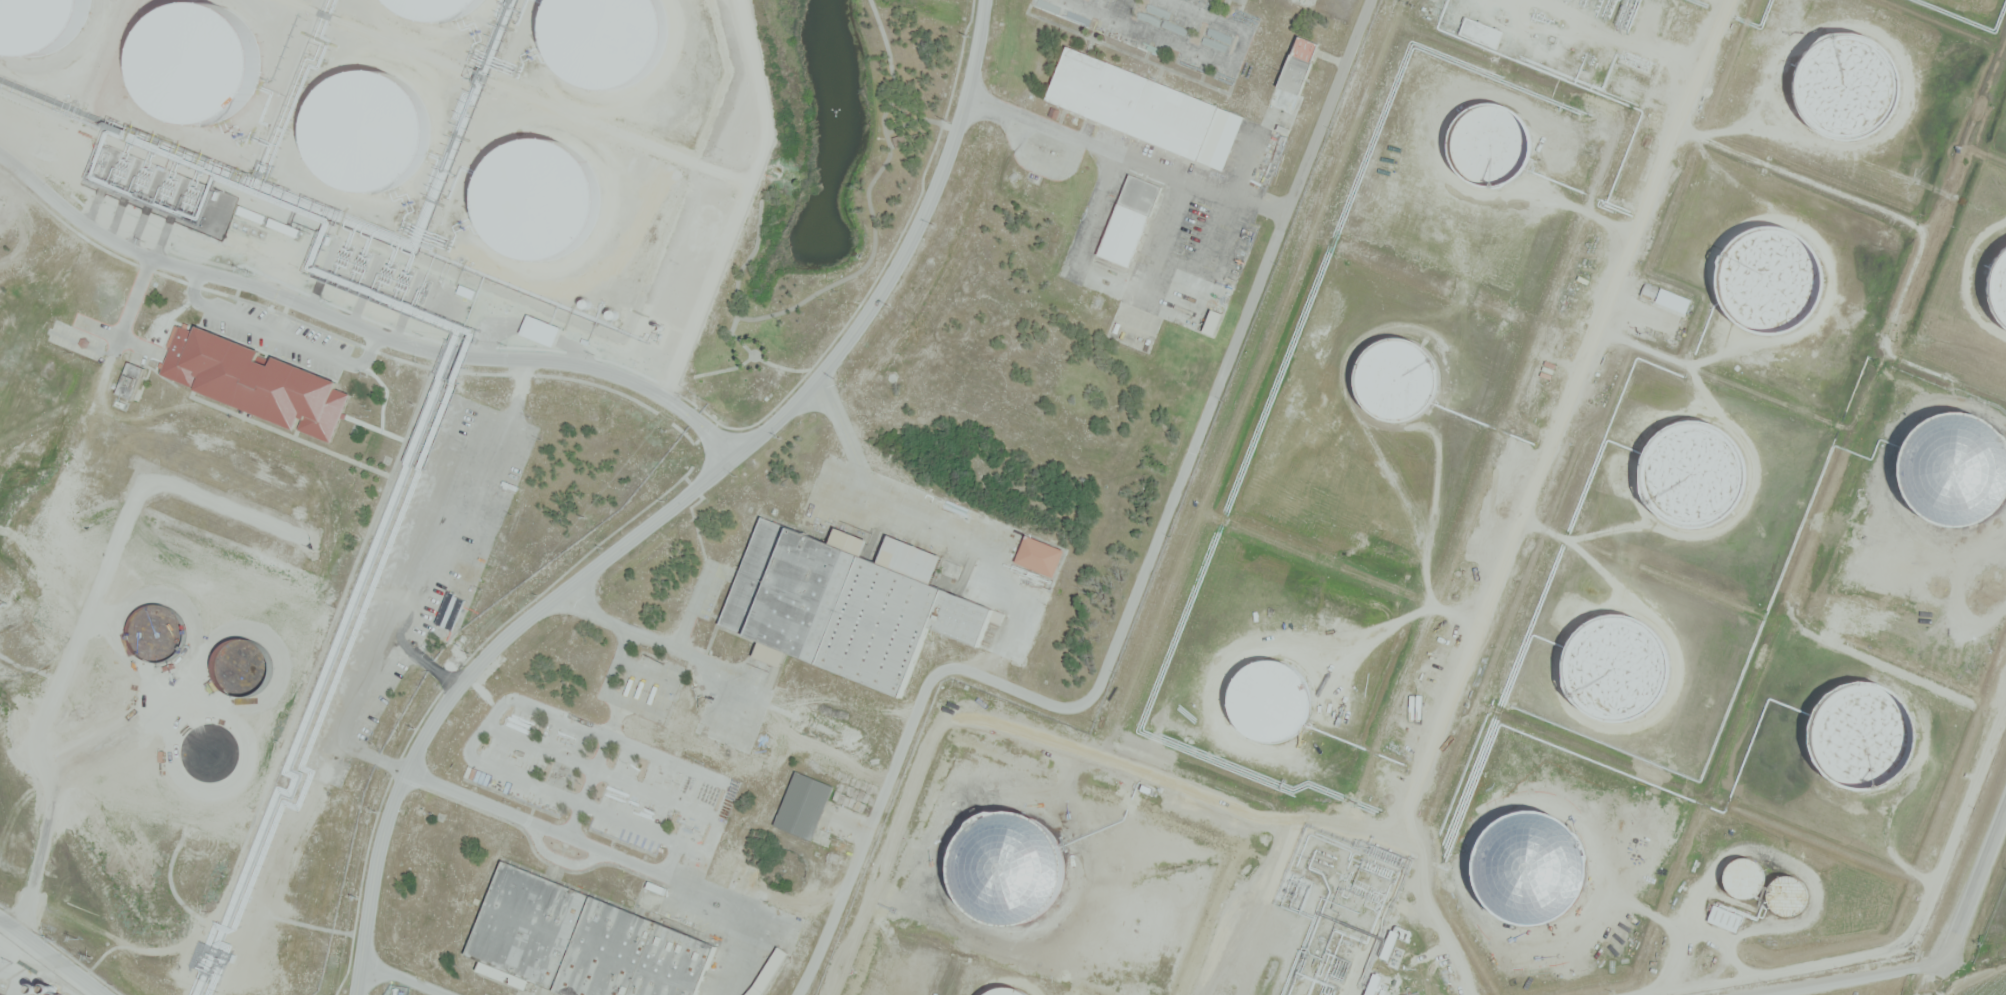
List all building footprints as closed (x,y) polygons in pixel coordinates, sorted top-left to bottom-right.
[(152,7),(168,12),(172,0),(154,0),(152,7)] [(276,24),(262,19),(265,10),(237,0),(189,0),(194,2),(186,27),(166,20),(157,46),(203,61),(182,123),(236,142),(276,24)] [(388,5),(385,0),(484,0),(481,5),(465,17),(445,24),(424,24),(405,18),(388,5)] [(604,103),(629,102),(652,93),(670,76),(682,55),(686,30),(682,6),(679,0),(547,0),(541,16),(540,39),(546,61),(560,81),(580,96),(604,103)] [(1465,16),(1503,31),(1496,50),(1458,34),(1465,16)] [(157,27),(146,22),(138,36),(149,42),(157,27)] [(1823,139),(1840,145),(1859,145),(1876,139),(1891,128),(1901,112),(1906,94),(1904,76),(1897,59),(1885,45),(1869,36),(1851,33),(1832,35),(1815,44),(1802,58),(1795,75),(1793,94),(1798,112),(1808,128),(1823,139)] [(107,84),(122,88),(137,38),(122,34),(107,84)] [(1299,35),(1320,44),(1292,113),(1271,105),(1299,35)] [(1070,49),(1249,119),(1225,169),(1048,100),(1070,49)] [(338,184),(357,190),(377,191),(396,185),(413,173),(424,156),(430,137),(429,117),(423,98),(410,83),(393,72),(374,67),(352,69),(333,78),(317,93),(308,112),(306,134),(311,154),(323,171),(338,184)] [(1475,183),(1488,187),(1501,186),(1513,180),(1523,172),(1530,160),(1533,147),(1531,134),(1525,122),(1516,112),(1504,106),(1491,104),(1477,106),(1464,114),(1455,125),(1450,138),(1450,152),(1455,166),(1463,176),(1475,183)] [(564,253),(545,257),(525,254),(507,245),(494,231),(485,213),(484,193),(488,174),(499,157),(515,145),(533,139),(553,139),(571,146),(586,157),(596,173),(601,191),(600,210),(594,227),(581,242),(564,253)] [(1094,252),(1128,169),(1166,185),(1131,267),(1094,252)] [(641,265),(651,268),(650,272),(681,282),(695,239),(703,242),(717,195),(668,180),(641,265)] [(1741,324),(1757,331),(1774,333),(1791,329),(1806,320),(1817,307),(1824,290),(1825,273),(1820,256),(1810,242),(1797,231),(1780,225),(1761,225),(1744,232),(1729,244),(1720,260),(1717,278),(1720,297),(1728,312),(1741,324)] [(2003,255),(1995,269),(1992,284),(1993,300),(1999,315),(2005,323),(2005,252),(2003,255)] [(1644,281),(1658,287),(1653,299),(1639,293),(1644,281)] [(462,285),(479,290),(475,300),(459,294),(462,285)] [(1204,332),(1215,335),(1223,312),(1212,308),(1204,332)] [(530,315),(523,333),(556,346),(563,329),(530,315)] [(181,325),(195,330),(198,323),(273,351),(270,360),(273,361),(275,353),(346,379),(343,388),(354,392),(334,446),(299,433),(304,420),(299,419),(296,427),(198,391),(204,377),(196,374),(191,386),(163,375),(181,325)] [(1386,421),(1400,423),(1414,420),(1426,413),(1436,402),(1440,388),(1440,374),(1435,360),(1426,349),(1414,342),(1399,339),(1387,341),(1375,347),(1366,355),(1360,366),(1357,379),(1358,391),(1363,403),(1373,414),(1386,421)] [(132,361),(120,395),(136,400),(147,366),(132,361)] [(1674,523),(1690,527),(1708,526),(1724,520),(1737,508),(1746,493),(1749,476),(1747,459),(1740,443),(1728,430),(1712,422),(1695,420),(1677,423),(1661,432),(1649,446),(1643,464),(1642,482),(1648,500),(1659,513),(1674,523)] [(717,621),(760,513),(827,540),(834,525),(868,539),(864,551),(876,555),(885,531),(944,555),(933,584),(1005,613),(1001,623),(987,617),(978,641),(930,622),(900,695),(717,621)] [(1026,535),(1065,551),(1053,579),(1014,563),(1026,535)] [(1601,716),(1617,719),(1634,717),(1649,708),(1660,696),(1666,680),(1667,663),(1663,647),(1653,634),(1639,624),(1623,619),(1607,620),(1592,626),(1580,636),(1571,650),(1568,665),(1569,681),(1575,695),(1586,708),(1601,716)] [(1255,739),(1267,742),(1281,741),(1293,736),(1303,727),(1309,715),(1311,702),(1309,689),(1303,677),(1294,668),(1282,663),(1269,661),(1256,664),(1244,671),(1236,682),(1231,695),(1231,708),(1235,721),(1243,731),(1255,739)] [(1823,770),(1837,781),(1854,787),(1871,786),(1888,780),(1902,769),(1911,754),(1915,737),(1913,719),(1905,703),(1893,690),(1877,683),(1860,680),(1843,684),(1828,692),(1816,705),(1810,721),(1808,739),(1813,756),(1823,770)] [(789,726),(855,749),(862,729),(796,706),(789,726)] [(359,718),(372,725),(365,735),(353,727),(359,718)] [(774,826),(812,841),(833,784),(795,769),(774,826)] [(1518,905),(1531,909),(1543,908),(1555,903),(1565,895),(1571,884),(1574,872),(1572,859),(1567,848),(1558,838),(1547,833),(1535,831),(1522,833),(1510,839),(1501,850),(1496,862),(1496,875),(1500,888),(1508,898),(1518,905)] [(1731,891),(1736,895),(1742,897),(1749,897),(1755,895),(1761,891),(1764,885),(1766,879),(1765,872),(1763,866),(1758,861),(1752,858),(1745,856),(1739,858),(1733,861),(1728,866),(1725,873),(1725,879),(1727,886),(1731,891)] [(713,939),(697,994),(561,994),(464,963),(499,859),(713,939)] [(1774,910),(1779,914),(1786,916),(1792,916),(1799,914),(1804,910),(1808,904),(1809,897),(1809,891),(1806,884),(1802,879),(1796,876),(1789,875),(1782,876),(1776,880),(1772,885),(1769,891),(1769,897),(1770,904),(1774,910)] [(1713,904),(1744,918),(1736,935),(1705,921),(1713,904)] [(1378,956),(1390,928),(1394,930),(1396,925),(1412,932),(1408,941),(1397,937),(1387,961),(1378,956)] [(781,947),(746,994),(761,994),(791,954),(781,947)] [(1381,978),(1382,986),(1394,985),(1393,976),(1381,978)] [(1003,984),(997,994),(1026,994),(1003,984)] [(1393,986),(1395,994),(1381,994),(1380,989),(1393,986)]
